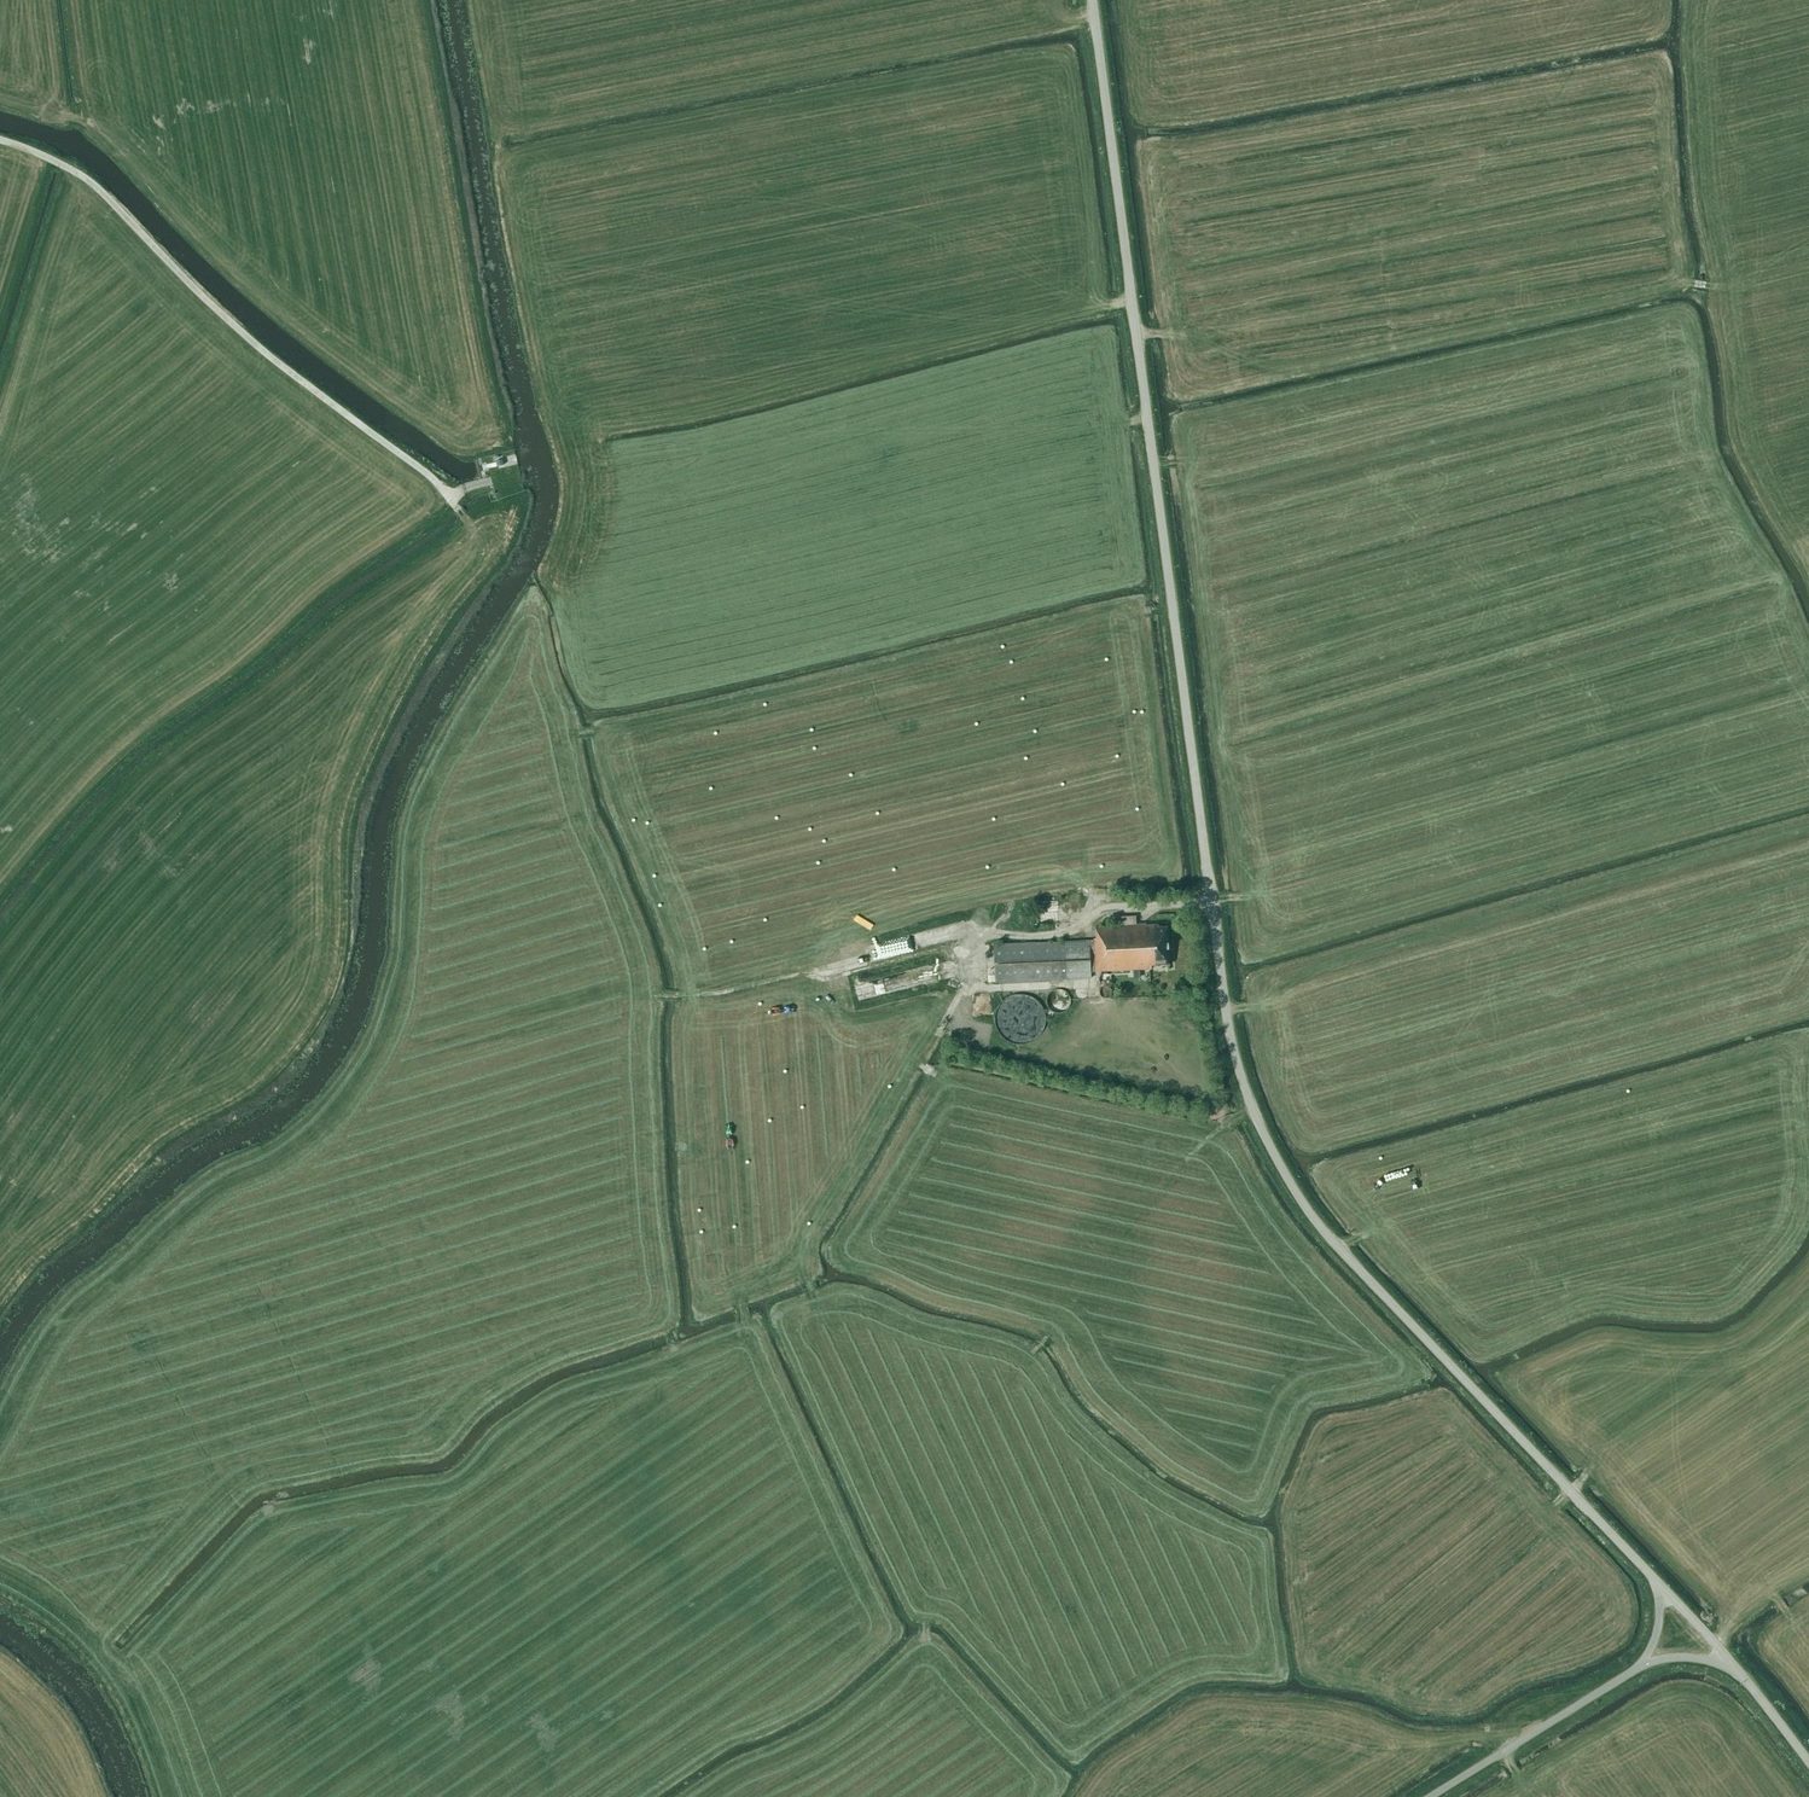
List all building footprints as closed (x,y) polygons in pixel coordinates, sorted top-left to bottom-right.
[(1159,927),(1159,925),(1146,925),(1146,924),(1136,924),(1136,916),(1121,916),(1121,925),(1096,926),(1096,939),(1094,939),(1094,940),(985,945),(987,984),(1046,981),(1096,978),(1096,971),(1151,969),(1151,965),(1169,964),(1168,927),(1159,927)] [(1063,1012),(1066,1010),(1069,1007),(1070,1004),(1071,1001),(1070,998),(1068,994),(1066,992),(1063,990),(1061,990),(1058,990),(1056,990),(1053,991),(1050,993),(1049,995),(1047,998),(1047,1001),(1047,1006),(1049,1009),(1051,1010),(1054,1012),(1056,1013),(1059,1013),(1063,1012)] [(1015,1044),(1020,1044),(1023,1044),(1026,1043),(1031,1042),(1034,1039),(1038,1036),(1040,1034),(1043,1031),(1044,1027),(1045,1024),(1046,1020),(1045,1017),(1045,1013),(1044,1010),(1042,1006),(1040,1002),(1037,1000),(1034,998),(1030,996),(1027,995),(1023,994),(1018,994),(1015,994),(1012,995),(1008,997),(1005,998),(1002,1001),(1000,1004),(998,1007),(996,1011),(995,1015),(994,1019),(995,1023),(996,1027),(997,1031),(1000,1034),(1002,1037),(1005,1040),(1008,1041),(1011,1043),(1015,1044)]
